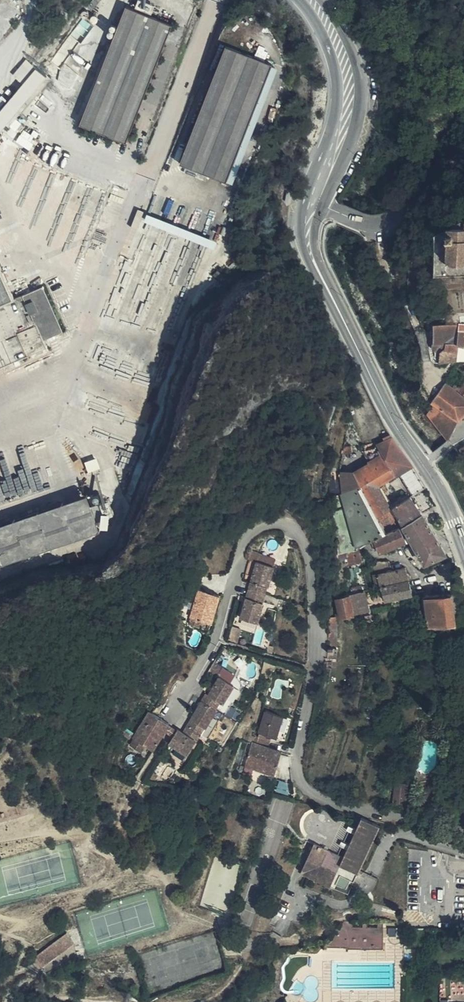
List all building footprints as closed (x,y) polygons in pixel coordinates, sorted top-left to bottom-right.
[(100,0),(93,0),(87,9),(90,12),(100,0)] [(126,143),(172,25),(127,8),(80,124),(126,143)] [(87,30),(85,27),(91,19),(86,16),(73,33),(80,39),(87,30)] [(179,161),(182,162),(225,179),(252,109),(271,60),(226,43),(179,161)] [(0,103),(0,124),(45,70),(35,62),(0,103)] [(449,213),(448,254),(463,254),(463,212),(449,213)] [(47,348),(24,296),(14,299),(0,267),(0,368),(47,348)] [(463,359),(463,343),(463,346),(458,345),(459,329),(460,323),(443,323),(433,322),(433,343),(432,344),(435,350),(437,350),(438,347),(440,345),(442,342),(445,343),(445,346),(443,347),(440,350),(439,361),(463,359)] [(448,441),(458,419),(463,412),(463,372),(463,380),(458,386),(454,383),(451,385),(446,381),(441,386),(429,376),(424,383),(417,392),(434,404),(426,414),(448,441)] [(397,445),(390,435),(383,438),(384,441),(376,445),(377,447),(382,456),(369,464),(354,474),(359,487),(385,535),(400,528),(403,526),(403,525),(423,513),(411,497),(409,497),(407,493),(389,503),(380,487),(399,475),(413,496),(426,489),(411,465),(397,445)] [(352,454),(351,447),(344,448),(343,456),(352,454)] [(382,456),(377,447),(361,453),(369,464),(382,456)] [(339,482),(343,494),(359,487),(354,474),(339,474),(339,482)] [(343,494),(331,498),(333,515),(336,537),(338,552),(338,556),(340,556),(359,550),(362,549),(367,545),(373,541),(385,535),(359,487),(343,494)] [(100,531),(86,494),(0,524),(0,566),(100,531)] [(435,534),(423,513),(403,525),(403,526),(412,540),(426,565),(447,555),(435,534)] [(412,540),(403,526),(400,528),(407,543),(412,540)] [(400,528),(385,535),(373,541),(379,555),(392,549),(401,545),(407,543),(400,528)] [(359,550),(340,556),(341,564),(347,562),(348,567),(362,563),(359,550)] [(262,602),(267,587),(269,588),(274,567),(249,560),(243,581),(250,583),(240,618),(258,624),(264,603),(262,602)] [(381,588),(409,580),(406,569),(391,572),(389,562),(375,562),(375,564),(375,568),(378,575),(381,588)] [(412,594),(409,580),(381,588),(385,602),(412,594)] [(354,595),(364,592),(362,586),(353,588),(354,595)] [(198,591),(189,619),(201,622),(211,625),(220,597),(198,591)] [(369,612),(365,592),(364,592),(354,595),(350,596),(354,615),(369,612)] [(350,596),(336,599),(340,619),(354,615),(350,596)] [(425,599),(426,609),(427,615),(428,626),(454,623),(451,596),(425,599)] [(374,622),(373,615),(365,617),(366,623),(374,622)] [(328,659),(331,659),(336,659),(337,648),(337,635),(335,618),(328,618),(328,645),(328,655),(328,659)] [(201,622),(189,619),(187,625),(199,628),(201,622)] [(206,694),(201,701),(216,708),(220,702),(223,704),(234,686),(232,685),(219,677),(209,695),(206,694)] [(218,710),(224,714),(226,715),(243,688),(237,677),(232,685),(234,686),(223,704),(220,702),(216,708),(218,710)] [(201,701),(186,726),(201,734),(205,727),(207,728),(218,710),(216,708),(201,701)] [(205,727),(201,734),(210,740),(224,714),(218,710),(207,728),(205,727)] [(256,738),(263,740),(264,736),(275,739),(281,716),(263,711),(256,738)] [(164,733),(169,726),(170,725),(150,713),(133,739),(153,751),(164,733)] [(173,728),(169,726),(164,733),(169,735),(173,728)] [(178,730),(177,731),(173,737),(170,743),(188,754),(200,734),(201,734),(186,726),(182,732),(178,730)] [(251,746),(266,750),(268,741),(263,740),(256,738),(253,737),(251,746)] [(281,754),(266,750),(251,746),(245,767),(275,775),(281,754)] [(406,806),(408,784),(396,783),(393,805),(406,806)] [(340,866),(359,874),(380,827),(361,818),(356,828),(354,834),(349,844),(347,850),(340,866)] [(354,834),(356,828),(349,824),(346,830),(354,834)] [(340,846),(347,850),(349,844),(342,841),(340,846)] [(336,889),(341,877),(337,875),(337,872),(321,865),(328,850),(314,844),(300,873),(336,889)] [(337,875),(341,877),(355,883),(359,874),(340,866),(337,872),(337,875)] [(345,921),(329,941),(324,948),(347,948),(348,949),(383,949),(383,929),(378,929),(353,928),(354,922),(345,921)] [(34,957),(42,968),(61,954),(69,948),(63,941),(69,937),(66,933),(34,957)] [(74,944),(69,937),(63,941),(69,948),(74,944)] [(61,954),(42,968),(46,973),(65,959),(61,954)]
